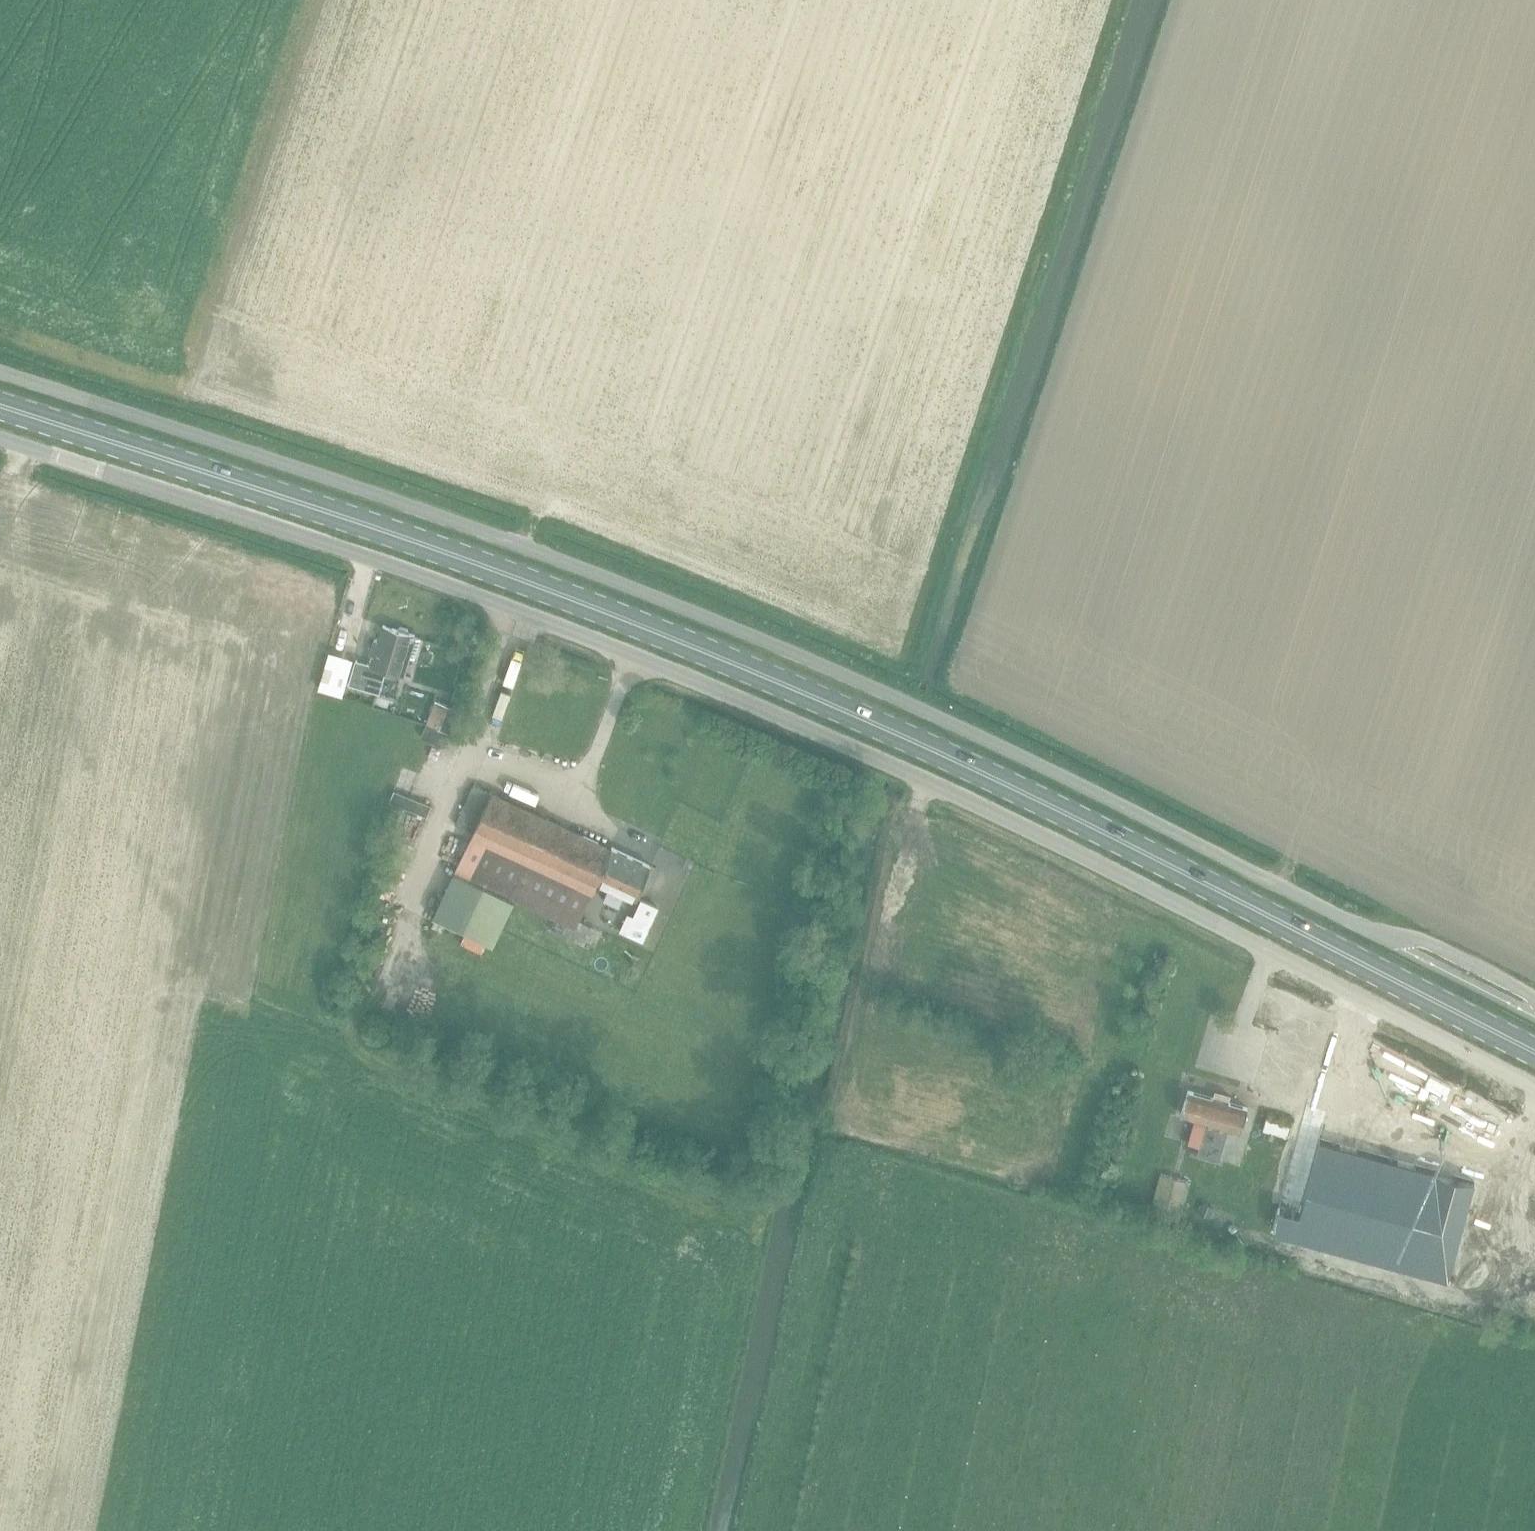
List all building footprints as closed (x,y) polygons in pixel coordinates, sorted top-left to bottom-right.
[(405,665),(403,664),(412,632),(382,624),(378,638),(374,637),(370,653),(373,654),(372,661),(356,656),(349,682),(379,690),(385,668),(403,674),(405,665)] [(513,669),(502,697),(514,702),(525,673),(513,669)] [(623,888),(637,894),(651,862),(472,782),(454,822),(471,830),(433,914),(465,928),(485,884),(575,924),(596,876),(609,881),(603,894),(618,901),(623,888)] [(388,799),(420,812),(424,802),(393,789),(388,799)] [(1228,1127),(1240,1131),(1247,1107),(1188,1090),(1181,1113),(1195,1117),(1187,1142),(1199,1145),(1196,1154),(1218,1160),(1228,1127)] [(1272,1206),(1266,1228),(1438,1279),(1467,1183),(1312,1140),(1292,1212),(1272,1206)] [(1152,1210),(1181,1218),(1192,1179),(1162,1171),(1152,1210)]
